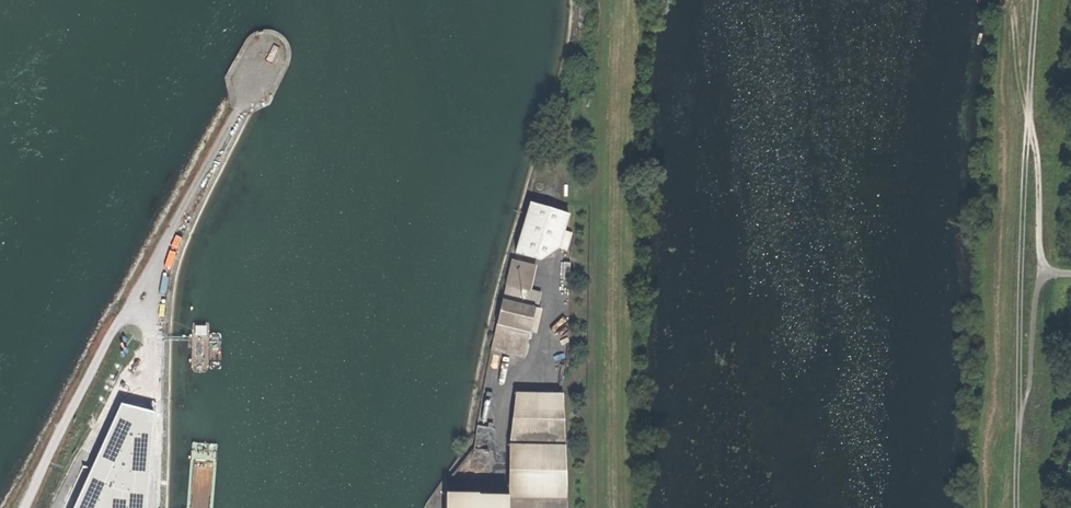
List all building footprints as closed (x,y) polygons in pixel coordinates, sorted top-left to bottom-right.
[(515,252),(541,260),(559,248),(567,250),(572,233),(564,231),(569,215),(530,204),(515,252)] [(534,266),(513,261),(506,285),(490,352),(524,359),(539,292),(528,289),(534,266)] [(504,394),(497,393),(496,401),(503,402),(504,394)] [(509,446),(508,498),(507,507),(565,507),(562,395),(515,394),(509,446)] [(142,448),(139,446),(119,445),(117,463),(138,465),(141,463),(144,461),(145,459),(146,457),(146,456),(146,454),(145,451),(143,449),(142,448)] [(449,507),(507,507),(508,498),(449,497),(449,507)]
